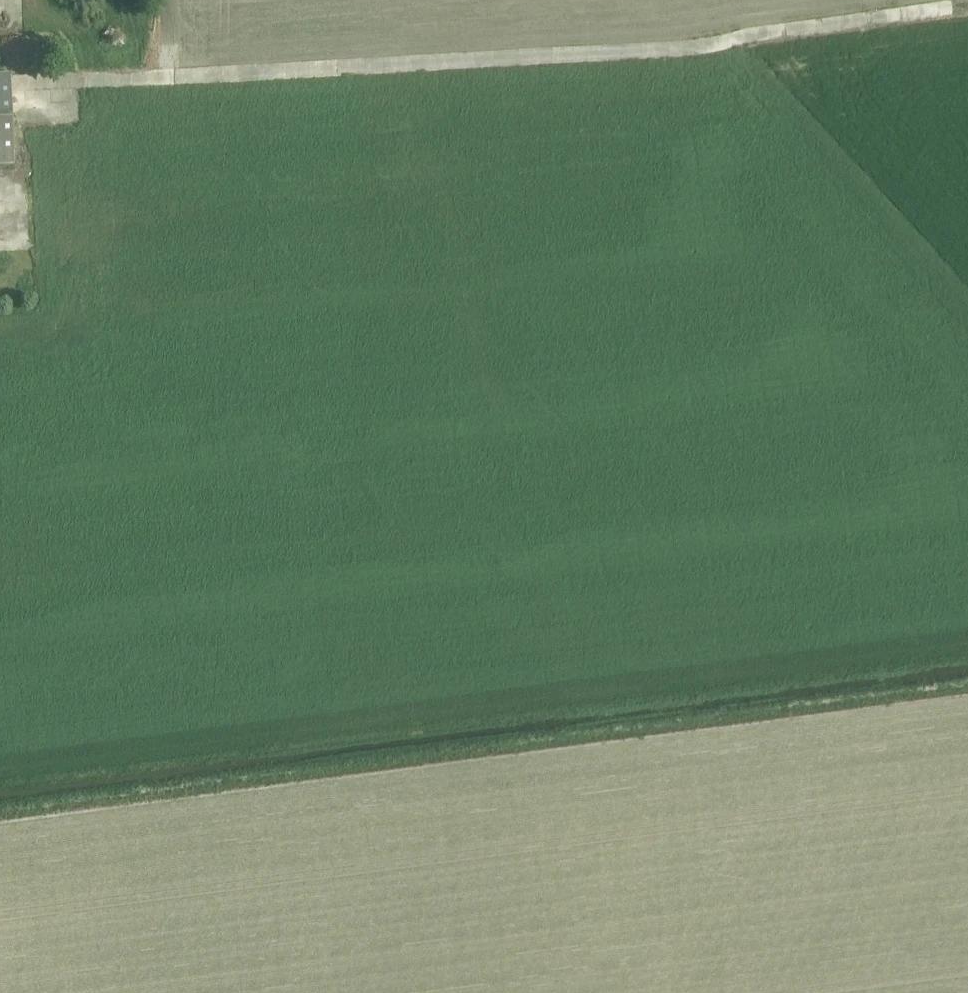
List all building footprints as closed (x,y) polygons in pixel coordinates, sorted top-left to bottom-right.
[(42,36),(6,37),(7,62),(43,61),(43,60),(62,59),(61,36),(42,36)] [(14,164),(10,76),(0,77),(0,164),(14,164)]
